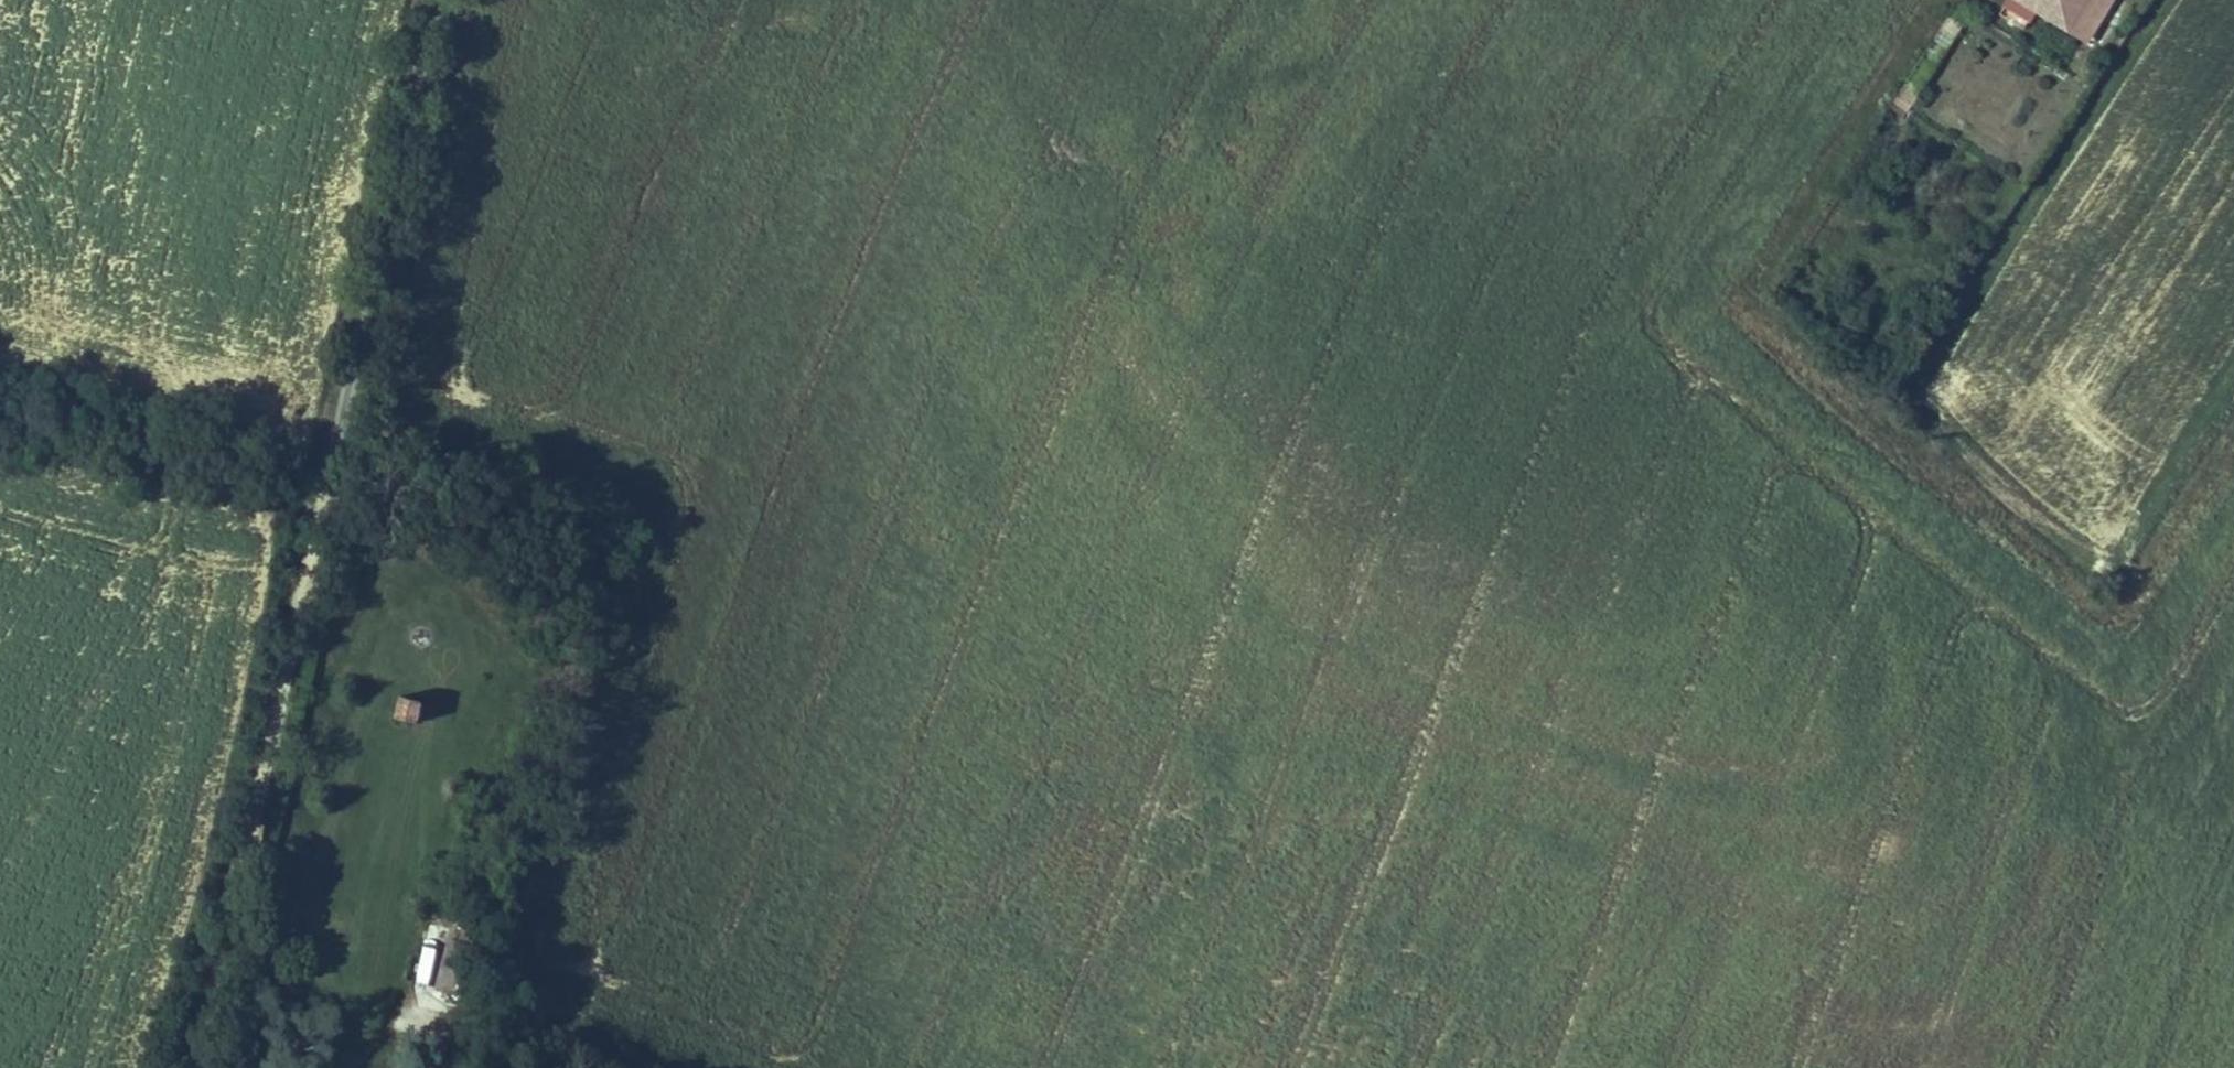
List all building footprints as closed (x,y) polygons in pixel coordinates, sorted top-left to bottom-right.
[(2097,27),(2112,0),(2049,0),(2097,27)] [(398,697),(392,718),(416,725),(423,704),(398,697)] [(439,964),(440,932),(424,931),(423,963),(439,964)] [(455,992),(467,943),(444,938),(433,987),(455,992)]
